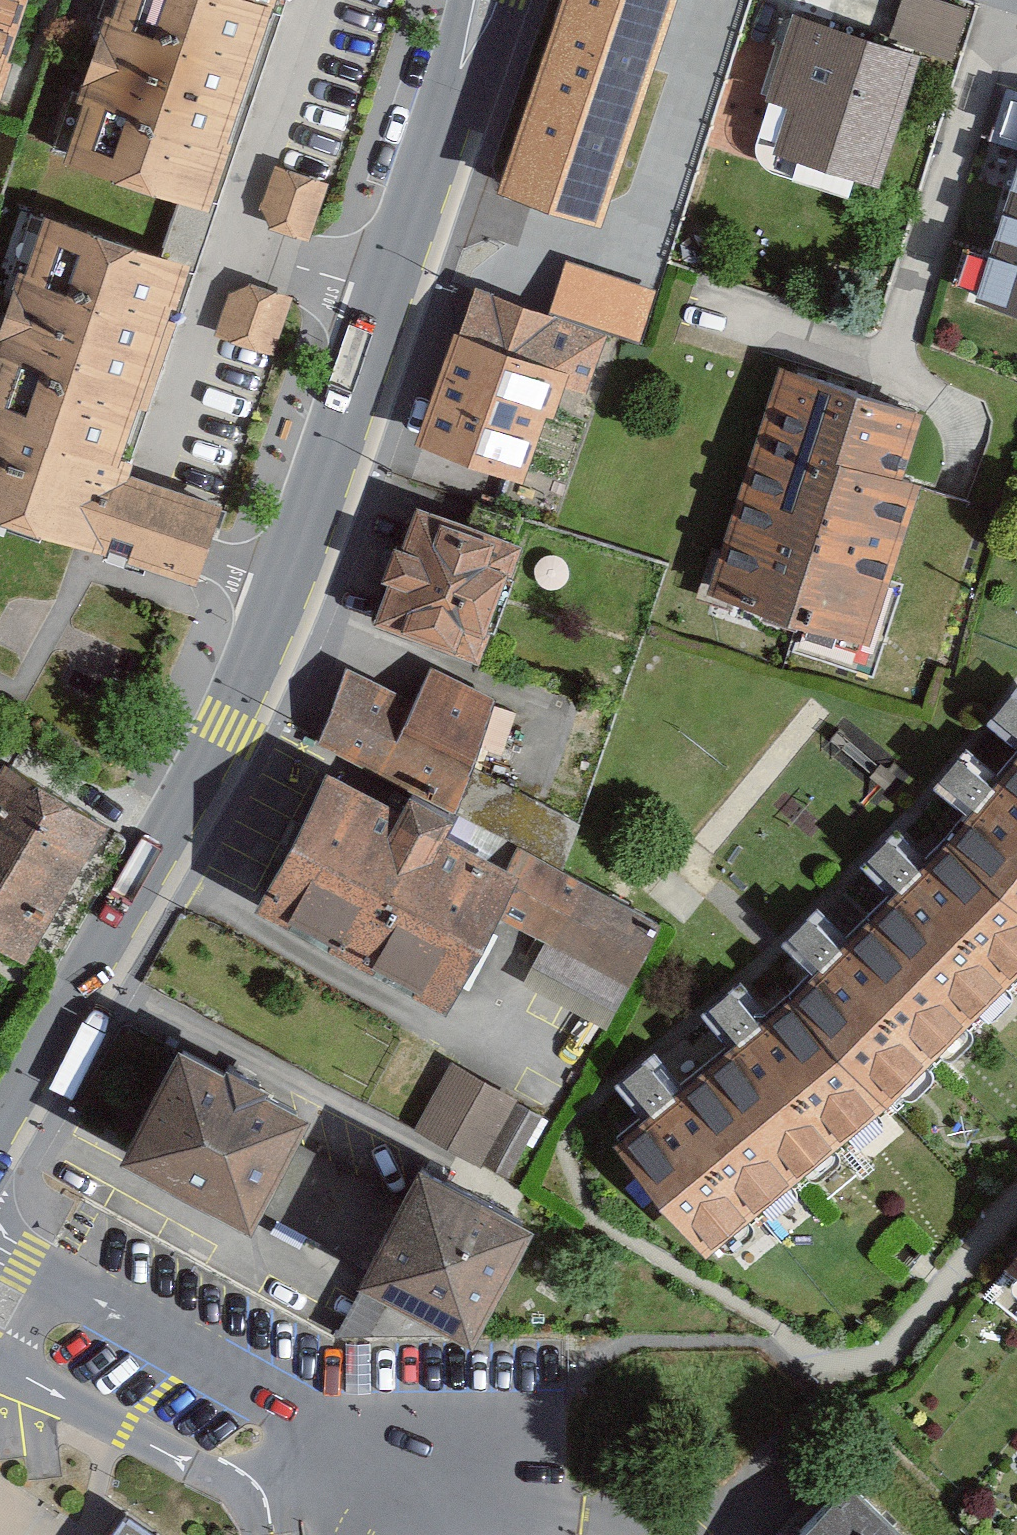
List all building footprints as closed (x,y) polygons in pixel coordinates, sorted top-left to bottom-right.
[(17,0),(0,0),(0,51),(17,0)] [(273,0),(112,0),(66,135),(211,184),(273,0)] [(505,190),(596,220),(669,0),(568,0),(505,190)] [(893,38),(952,56),(966,10),(935,0),(905,0),(893,38)] [(917,56),(796,18),(770,99),(794,107),(779,154),(856,178),(877,184),(917,56)] [(328,188),(275,171),(263,209),(273,230),(310,242),(312,235),(328,188)] [(1002,224),(991,257),(978,295),(1016,308),(1016,177),(1002,224)] [(221,513),(109,476),(177,271),(34,224),(0,328),(0,518),(75,542),(198,583),(221,513)] [(655,291),(567,263),(550,314),(620,337),(638,343),(655,291)] [(291,298),(252,284),(227,296),(214,334),(272,353),(290,301),(291,298)] [(421,435),(523,472),(553,391),(580,401),(602,341),(473,293),(421,435)] [(920,413),(775,371),(719,547),(706,595),(864,646),(885,580),(915,488),(897,483),(920,413)] [(521,549),(419,511),(376,626),(478,665),(491,632),(485,630),(506,577),(510,579),(521,549)] [(345,667),(319,745),(455,814),(519,850),(561,872),(580,823),(474,768),(493,699),(429,669),(415,702),(345,667)] [(948,849),(790,1007),(645,1119),(619,1138),(715,1251),(723,1244),(888,1110),(1016,979),(1016,767),(948,849)] [(101,829),(4,771),(0,777),(0,943),(24,957),(27,951),(101,829)] [(400,813),(327,774),(252,915),(449,1020),(502,921),(628,989),(662,926),(561,872),(519,850),(506,873),(445,841),(457,819),(410,794),(400,813)] [(181,1061),(128,1163),(250,1227),(258,1211),(294,1143),(303,1125),(181,1061)] [(537,1119),(453,1074),(422,1134),(506,1178),(537,1119)] [(410,1203),(294,1143),(258,1211),(374,1271),(410,1203)] [(522,1238),(419,1185),(410,1203),(374,1271),(366,1287),(469,1340),(522,1238)] [(1004,1273),(1016,1283),(1016,1257),(1004,1273)] [(838,1477),(784,1534),(900,1534),(838,1477)] [(128,1510),(112,1534),(161,1534),(128,1510)]
